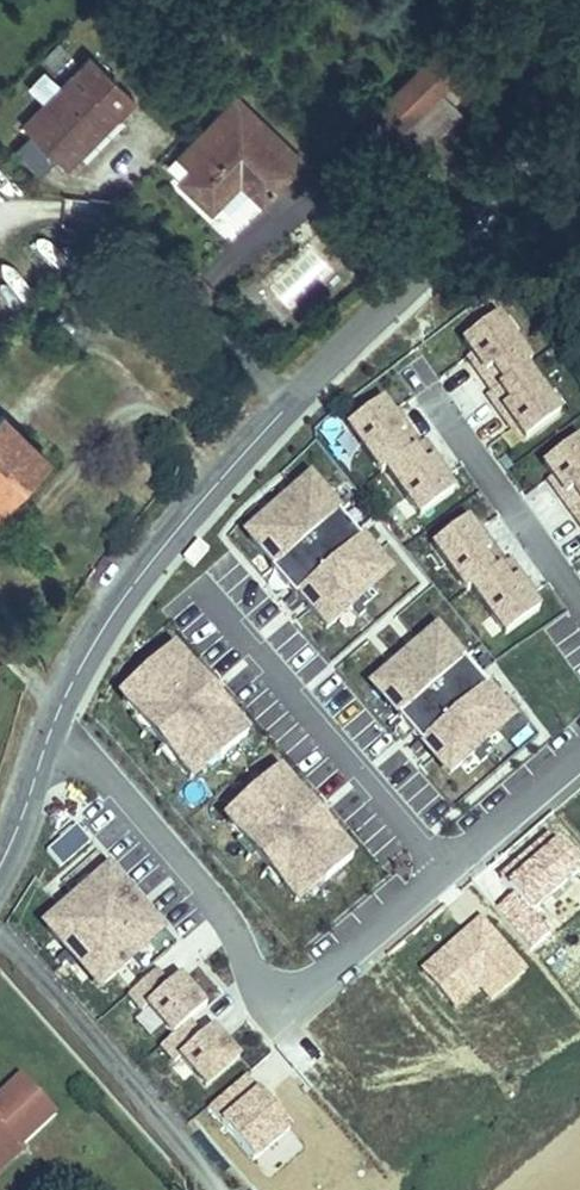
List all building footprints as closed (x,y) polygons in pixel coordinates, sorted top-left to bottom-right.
[(457,31),(377,110),(398,132),(433,97),(478,52),(457,31)] [(23,127),(67,169),(80,155),(72,147),(109,109),(118,117),(135,99),(91,57),(23,127)] [(234,97),(177,157),(191,170),(181,181),(211,209),(240,179),(263,201),(301,161),(234,97)] [(433,97),(398,132),(419,153),(454,118),(433,97)] [(80,155),(118,117),(109,109),(72,147),(80,155)] [(461,343),(471,356),(477,364),(472,367),(491,393),(524,369),(529,365),(495,319),(461,343)] [(467,360),(472,367),(477,364),(471,356),(467,360)] [(509,419),(515,427),(524,440),(558,416),(524,369),(491,393),(486,397),(505,422),(509,419)] [(347,426),(381,473),(385,470),(419,445),(400,420),(396,423),(390,415),(380,402),(347,426)] [(394,412),(390,415),(396,423),(400,420),(394,412)] [(41,453),(2,415),(0,417),(0,495),(41,453)] [(509,419),(505,422),(510,430),(515,427),(509,419)] [(551,478),(557,486),(553,489),(571,515),(579,509),(579,447),(576,440),(542,465),(551,478)] [(419,445),(385,470),(419,516),(453,492),(443,479),(438,471),(442,468),(423,442),(419,445)] [(47,459),(41,453),(0,495),(0,507),(47,459)] [(442,468),(438,471),(443,479),(448,476),(442,468)] [(547,481),(553,489),(557,486),(551,478),(547,481)] [(353,599),(387,570),(361,540),(365,537),(339,506),(335,510),(308,479),(278,506),(281,510),(247,539),(273,568),(270,571),(293,599),(296,596),(325,629),(356,602),(353,599)] [(571,515),(579,527),(579,509),(571,515)] [(432,545),(466,592),(470,588),(504,564),(485,538),(481,541),(475,533),(465,520),(432,545)] [(480,530),(475,533),(481,541),(485,538),(480,530)] [(504,564),(470,588),(504,635),(538,610),(528,597),(523,589),(527,586),(508,561),(504,564)] [(527,586),(523,589),(528,597),(533,594),(527,586)] [(395,717),(419,745),(422,743),(449,774),(478,749),(475,745),(506,719),(482,691),(486,688),(462,660),(458,663),(432,632),(403,657),(406,660),(375,687),(398,715),(395,717)] [(219,759),(247,736),(228,714),(227,716),(189,671),(191,669),(173,649),(146,672),(149,676),(122,699),(190,779),(216,756),(219,759)] [(278,772),(250,796),(253,799),(226,822),(240,838),(241,837),(282,885),(281,886),(296,904),(351,858),(327,830),(323,833),(290,795),(294,791),(278,772)] [(47,850),(61,866),(89,842),(75,826),(47,850)] [(130,903),(103,872),(83,889),(85,892),(54,919),(80,949),(74,954),(101,985),(130,959),(127,956),(158,929),(133,900),(130,903)] [(141,1010),(147,1005),(172,1034),(188,1020),(204,1006),(177,977),(167,986),(154,971),(127,994),(141,1010)] [(224,1042),(222,1043),(209,1029),(201,1036),(188,1020),(172,1034),(160,1044),(174,1060),(179,1056),(204,1086),(237,1057),(224,1042)] [(20,1080),(0,1099),(0,1152),(8,1145),(4,1141),(9,1137),(18,1147),(53,1115),(20,1080)] [(0,1152),(0,1170),(22,1150),(18,1147),(9,1137),(4,1141),(8,1145),(0,1152)]
